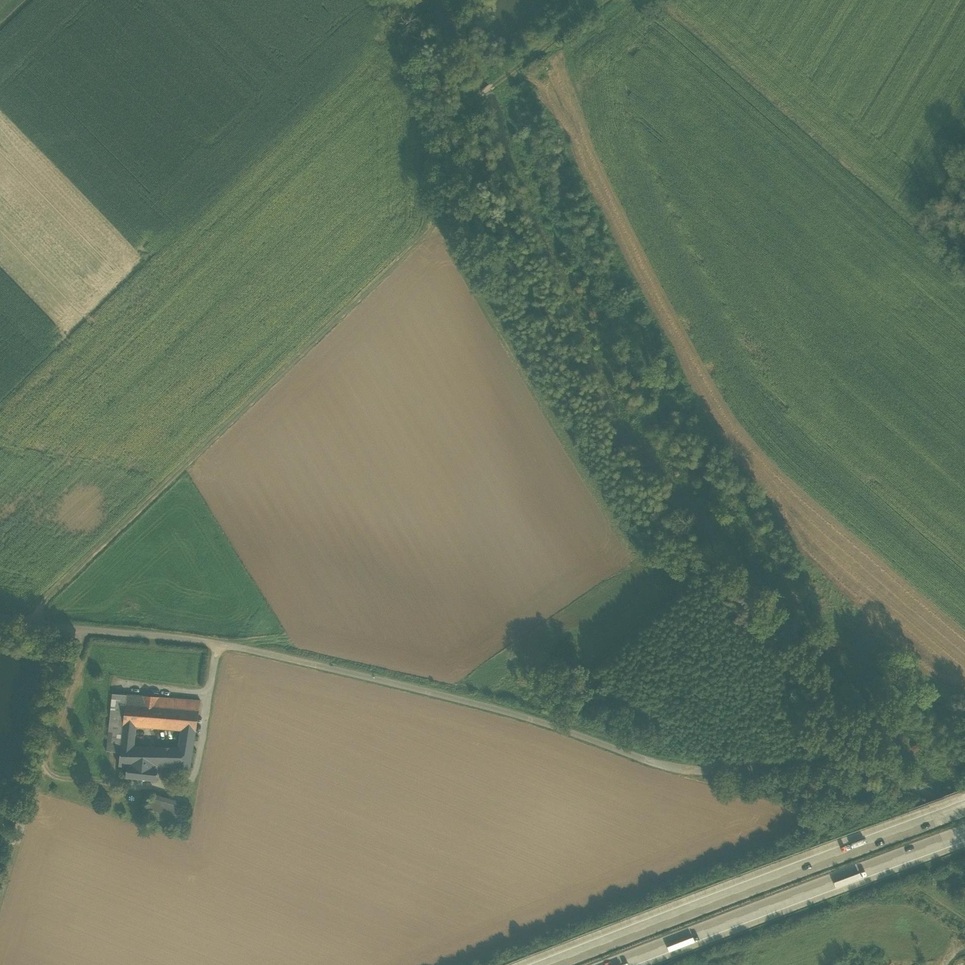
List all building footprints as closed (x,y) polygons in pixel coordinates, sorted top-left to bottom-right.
[(120,753),(123,726),(136,727),(181,731),(195,732),(200,702),(112,694),(106,751),(120,753)] [(178,748),(133,747),(136,727),(123,726),(120,753),(118,766),(126,767),(125,778),(156,781),(157,767),(190,768),(195,732),(181,731),(178,748)] [(153,794),(146,816),(175,824),(181,803),(153,794)]
